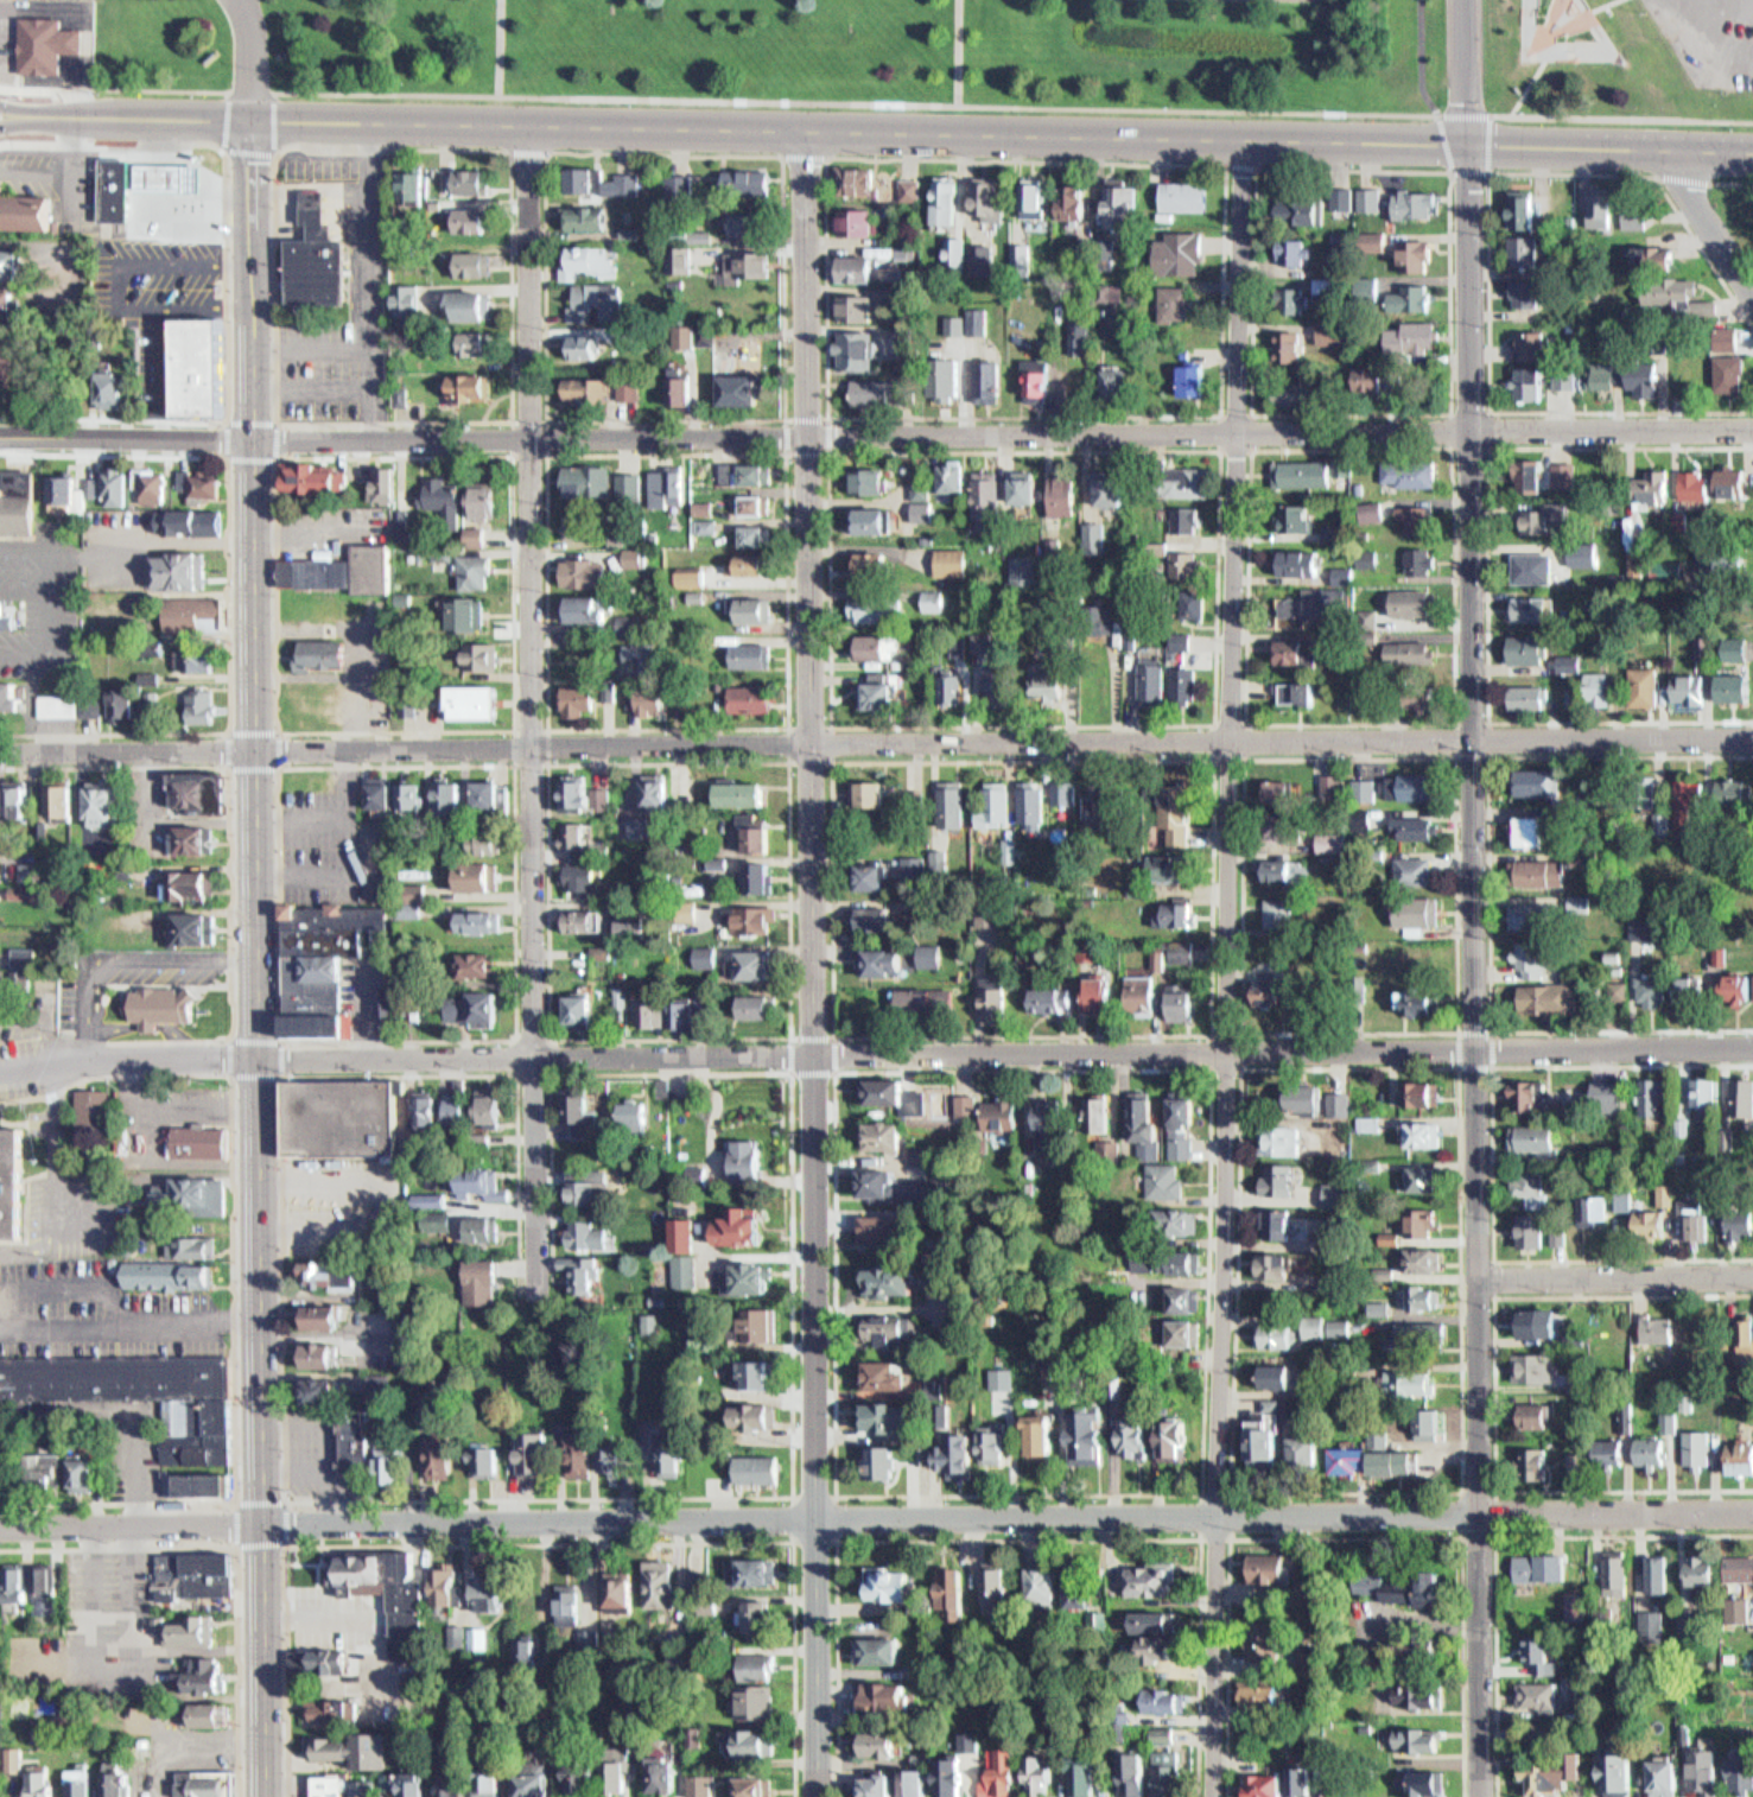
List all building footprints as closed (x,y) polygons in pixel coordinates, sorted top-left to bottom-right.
[(24,17),(65,18),(65,27),(85,28),(85,52),(64,51),(63,74),(21,72),(24,17)] [(134,155),(104,155),(104,217),(134,217),(134,155)] [(393,157),(392,192),(418,193),(418,157),(393,157)] [(864,158),(865,185),(833,186),(832,159),(864,158)] [(139,159),(191,159),(191,189),(139,189),(139,159)] [(449,163),(449,190),(485,189),(485,161),(449,163)] [(559,161),(599,161),(599,171),(612,171),(612,165),(635,165),(635,188),(559,188),(559,161)] [(720,163),(768,163),(768,189),(720,189),(720,163)] [(963,166),(963,207),(972,207),(972,212),(995,212),(995,183),(989,183),(989,171),(976,171),(976,166),(963,166)] [(891,167),(890,192),(910,192),(910,169),(891,167)] [(926,167),(925,215),(951,216),(952,185),(949,185),(949,169),(926,167)] [(661,169),(661,192),(690,192),(690,169),(661,169)] [(1094,170),(1094,221),(1124,221),(1124,204),(1130,204),(1130,191),(1125,191),(1125,176),(1111,176),(1111,170),(1094,170)] [(1150,172),(1150,201),(1196,202),(1198,173),(1150,172)] [(1014,173),(1012,210),(1037,210),(1037,199),(1035,199),(1035,173),(1014,173)] [(1054,174),(1054,210),(1074,210),(1075,189),(1079,189),(1080,179),(1073,179),(1073,174),(1054,174)] [(964,176),(938,176),(938,223),(964,223),(964,176)] [(922,200),(922,179),(904,179),(904,200),(922,200)] [(978,219),(1008,219),(1008,181),(978,181),(978,219)] [(1211,181),(1163,181),(1163,211),(1211,211),(1211,181)] [(1025,218),(1048,218),(1048,182),(1025,182),(1025,218)] [(59,233),(0,231),(0,184),(8,185),(7,190),(61,191),(59,233)] [(1090,184),(1063,184),(1063,227),(1090,227),(1090,184)] [(1141,184),(1108,184),(1108,227),(1141,227),(1141,184)] [(426,186),(426,201),(442,201),(442,186),(426,186)] [(1335,211),(1355,211),(1355,187),(1335,187),(1335,211)] [(1363,210),(1384,210),(1384,188),(1363,188),(1363,210)] [(304,190),(329,190),(329,193),(329,202),(329,215),(329,222),(336,221),(336,235),(352,235),(352,305),(290,306),(288,240),(311,240),(311,223),(305,223),(305,216),(305,202),(304,193),(304,190)] [(1515,232),(1515,264),(1542,265),(1542,191),(1513,190),(1513,232),(1515,232)] [(1439,218),(1439,192),(1399,192),(1398,218),(1439,218)] [(1596,192),(1596,224),(1618,224),(1618,192),(1596,192)] [(559,199),(601,199),(601,221),(559,221),(559,199)] [(450,202),(450,227),(481,226),(481,201),(450,202)] [(865,201),(865,224),(834,224),(834,201),(865,201)] [(1373,202),(1352,202),(1352,239),(1373,239),(1373,202)] [(1651,203),(1625,203),(1625,228),(1651,228),(1651,203)] [(747,205),(745,234),(724,233),(724,205),(747,205)] [(734,213),(734,236),(766,236),(766,213),(734,213)] [(617,217),(635,217),(635,230),(617,229),(617,217)] [(663,220),(709,221),(707,236),(686,236),(686,267),(662,267),(663,220)] [(1156,223),(1156,230),(1144,230),(1144,266),(1189,266),(1189,250),(1194,250),(1194,223),(1156,223)] [(955,228),(955,259),(935,258),(935,228),(955,228)] [(999,235),(999,266),(1018,266),(1018,235),(999,235)] [(557,237),(614,237),(614,272),(557,272),(557,237)] [(967,237),(950,237),(950,265),(967,265),(967,237)] [(960,237),(960,267),(985,267),(985,237),(960,237)] [(996,237),(976,237),(976,273),(996,273),(996,237)] [(1288,255),(1288,266),(1307,266),(1307,237),(1280,237),(1280,255),(1288,255)] [(885,249),(885,240),(900,240),(900,249),(885,249)] [(1437,240),(1403,240),(1403,273),(1437,273),(1437,240)] [(15,272),(0,273),(0,241),(14,241),(15,272)] [(1012,244),(1012,274),(1031,274),(1031,244),(1012,244)] [(450,245),(450,268),(485,268),(485,245),(450,245)] [(764,245),(717,247),(718,273),(764,272),(764,245)] [(831,246),(831,272),(864,273),(864,247),(831,246)] [(1638,246),(1638,268),(1675,268),(1675,246),(1638,246)] [(388,277),(388,312),(415,312),(414,277),(388,277)] [(569,277),(620,277),(621,311),(569,312),(569,277)] [(871,277),(871,293),(896,293),(896,277),(871,277)] [(1180,277),(1150,277),(1149,312),(1180,313),(1180,277)] [(1543,306),(1543,279),(1514,279),(1514,306),(1543,306)] [(1318,292),(1335,292),(1335,280),(1318,280),(1318,292)] [(1700,306),(1700,280),(1649,280),(1649,306),(1700,306)] [(8,311),(0,311),(0,282),(9,282),(8,311)] [(444,284),(444,312),(485,311),(484,282),(444,284)] [(1436,284),(1403,284),(1403,294),(1393,294),(1393,311),(1436,311),(1436,284)] [(831,286),(831,311),(864,311),(864,286),(831,286)] [(1193,287),(1159,287),(1159,322),(1193,322),(1193,287)] [(1307,315),(1307,287),(1287,287),(1287,315),(1307,315)] [(877,320),(877,293),(843,293),(843,320),(877,320)] [(958,300),(958,325),(977,325),(977,300),(958,300)] [(936,306),(935,325),(954,325),(955,306),(936,306)] [(1057,345),(1059,309),(1082,309),(1082,324),(1075,324),(1075,345),(1057,345)] [(167,316),(216,317),(215,408),(166,407),(167,316)] [(671,317),(671,339),(691,339),(691,317),(671,317)] [(882,318),(882,331),(903,331),(903,317),(882,318)] [(1074,353),(1087,353),(1087,334),(1092,334),(1092,320),(1074,320),(1074,353)] [(831,323),(831,361),(866,360),(866,322),(831,323)] [(1323,322),(1323,345),(1355,345),(1355,322),(1323,322)] [(1407,322),(1407,328),(1390,328),(1390,349),(1442,350),(1442,322),(1407,322)] [(456,323),(483,324),(483,348),(456,348),(456,323)] [(561,329),(592,329),(593,351),(561,351),(561,329)] [(17,380),(17,330),(0,330),(0,380),(17,380)] [(1279,363),(1307,363),(1307,331),(1279,331),(1279,363)] [(1550,359),(1550,331),(1523,331),(1523,359),(1550,359)] [(1719,344),(1719,389),(1749,389),(1749,344),(1719,344)] [(1014,349),(1014,366),(1017,366),(1016,393),(1037,393),(1037,387),(1040,387),(1041,349),(1014,349)] [(954,350),(954,390),(927,390),(927,350),(954,350)] [(966,353),(966,394),(990,394),(990,353),(966,353)] [(1095,354),(1095,357),(1091,357),(1091,388),(1122,388),(1122,361),(1110,361),(1110,355),(1095,354)] [(1169,357),(1169,387),(1196,387),(1196,356),(1169,357)] [(965,357),(940,357),(940,399),(965,399),(965,357)] [(1029,401),(1055,401),(1055,359),(1029,359),(1029,401)] [(980,401),(1003,401),(1003,360),(980,360),(980,401)] [(1629,385),(1665,385),(1665,360),(1629,360),(1629,385)] [(1589,387),(1620,387),(1620,361),(1589,361),(1589,387)] [(90,363),(117,364),(117,400),(89,399),(90,363)] [(1211,396),(1211,365),(1182,365),(1182,396),(1211,396)] [(663,366),(663,401),(688,401),(687,366),(663,366)] [(713,366),(751,366),(751,399),(713,399),(713,366)] [(1578,366),(1558,366),(1558,387),(1578,387),(1578,366)] [(444,367),(444,393),(482,393),(482,368),(444,367)] [(1549,367),(1519,367),(1519,399),(1549,399),(1549,367)] [(1134,394),(1134,368),(1108,368),(1108,394),(1134,394)] [(558,370),(605,370),(605,395),(558,395),(558,370)] [(103,371),(103,407),(127,407),(127,371),(103,371)] [(843,372),(843,395),(881,395),(881,392),(901,392),(901,376),(879,376),(879,372),(843,372)] [(615,374),(615,392),(636,392),(636,374),(615,374)] [(390,377),(390,399),(402,399),(402,377),(390,377)] [(1284,382),(1284,403),(1318,402),(1318,381),(1284,382)] [(1277,486),(1336,486),(1335,474),(1355,474),(1355,453),(1336,453),(1336,459),(1277,460),(1277,486)] [(767,456),(719,457),(719,480),(767,480),(767,456)] [(647,463),(659,462),(659,457),(677,457),(677,500),(647,500),(647,463)] [(278,458),(278,488),(339,488),(341,458),(278,458)] [(103,459),(103,469),(82,469),(82,488),(101,487),(101,496),(122,495),(122,465),(112,465),(112,459),(103,459)] [(558,461),(603,459),(604,494),(559,495),(558,461)] [(850,459),(849,485),(878,485),(878,461),(850,459)] [(934,459),(934,483),(959,483),(959,459),(934,459)] [(1200,459),(1199,487),(1166,487),(1167,459),(1200,459)] [(1386,459),(1386,486),(1440,486),(1440,459),(1386,459)] [(1522,459),(1522,492),(1549,492),(1549,459),(1522,459)] [(389,462),(389,493),(366,493),(366,461),(389,462)] [(1080,461),(1080,482),(1086,482),(1086,497),(1118,497),(1118,469),(1098,469),(1098,461),(1080,461)] [(131,462),(131,495),(161,496),(163,462),(131,462)] [(1043,462),(1042,507),(1066,507),(1066,462),(1043,462)] [(1579,486),(1579,462),(1555,462),(1555,486),(1579,486)] [(616,463),(636,463),(635,493),(615,493),(616,463)] [(970,463),(971,521),(993,521),(993,463),(970,463)] [(1008,463),(1006,499),(1031,499),(1031,463),(1008,463)] [(184,466),(185,495),(215,495),(215,465),(184,466)] [(1212,495),(1212,467),(1180,467),(1180,495),(1212,495)] [(375,503),(397,503),(397,468),(375,468),(375,503)] [(1752,497),(1752,468),(1719,468),(1719,497),(1752,497)] [(39,534),(0,534),(0,488),(2,488),(2,469),(40,470),(39,534)] [(44,469),(44,496),(69,497),(69,469),(44,469)] [(452,497),(415,497),(415,481),(423,480),(421,470),(440,469),(440,481),(452,481),(452,497)] [(1653,477),(1638,477),(1638,503),(1677,503),(1677,469),(1653,469),(1653,477)] [(1688,497),(1715,497),(1715,469),(1688,469),(1688,497)] [(907,471),(908,515),(928,515),(927,470),(907,471)] [(1057,471),(1056,515),(1080,515),(1081,471),(1057,471)] [(1043,472),(1018,472),(1018,502),(1043,502),(1043,472)] [(53,510),(86,510),(86,475),(53,475),(53,510)] [(464,481),(464,510),(487,510),(487,481),(464,481)] [(735,487),(768,487),(768,508),(735,508),(735,487)] [(691,491),(691,506),(707,506),(707,491),(691,491)] [(1184,523),(1184,517),(1190,517),(1190,499),(1170,499),(1169,522),(1184,523)] [(160,501),(160,528),(217,528),(217,501),(160,501)] [(851,501),(851,523),(878,523),(878,501),(851,501)] [(1387,521),(1387,502),(1365,502),(1365,521),(1387,521)] [(1573,531),(1573,503),(1531,503),(1531,531),(1573,531)] [(1317,531),(1317,505),(1284,505),(1284,531),(1317,531)] [(1438,506),(1401,506),(1401,519),(1409,519),(1409,535),(1438,535),(1438,506)] [(558,508),(558,529),(583,528),(583,508),(558,508)] [(691,510),(713,510),(713,525),(691,525),(691,510)] [(1074,513),(1074,539),(1093,539),(1094,513),(1074,513)] [(565,514),(565,540),(597,540),(597,514),(565,514)] [(462,517),(462,539),(481,539),(481,517),(462,517)] [(735,519),(770,519),(771,539),(735,540),(735,519)] [(646,523),(646,535),(655,535),(654,523),(646,523)] [(1329,527),(1330,534),(1345,533),(1344,525),(1329,527)] [(1036,529),(1036,547),(1049,547),(1049,529),(1036,529)] [(279,550),(347,550),(347,535),(388,535),(388,584),(347,584),(347,578),(279,578),(279,550)] [(620,541),(620,558),(636,558),(635,540),(620,541)] [(933,540),(933,569),(963,570),(964,540),(933,540)] [(145,545),(191,541),(193,579),(147,583),(145,545)] [(1190,571),(1190,551),(1186,551),(1186,542),(1161,542),(1160,571),(1190,571)] [(1602,566),(1602,543),(1576,543),(1576,566),(1602,566)] [(851,544),(851,567),(877,566),(877,544),(851,544)] [(1733,573),(1733,545),(1705,545),(1705,573),(1733,573)] [(455,547),(455,583),(485,583),(485,547),(455,547)] [(999,547),(999,579),(1028,580),(1028,547),(999,547)] [(1438,549),(1409,549),(1409,576),(1438,576),(1438,549)] [(728,550),(728,566),(760,566),(760,550),(728,550)] [(1328,576),(1328,550),(1284,550),(1284,576),(1328,576)] [(1177,578),(1202,578),(1202,551),(1177,551),(1177,578)] [(1557,584),(1557,551),(1519,551),(1519,584),(1557,584)] [(557,552),(599,552),(599,579),(557,579),(557,552)] [(771,556),(741,557),(742,576),(749,575),(749,588),(771,588),(771,556)] [(1039,557),(1013,557),(1013,586),(1039,586),(1039,557)] [(700,578),(672,578),(671,563),(699,563),(700,578)] [(1685,564),(1657,564),(1657,577),(1685,577),(1685,564)] [(685,582),(699,582),(699,595),(685,595),(685,582)] [(1196,608),(1174,608),(1174,582),(1198,582),(1196,608)] [(919,583),(919,603),(939,603),(939,583),(919,583)] [(850,586),(850,614),(876,614),(876,586),(850,586)] [(474,588),(439,590),(440,626),(476,624),(474,588)] [(561,589),(561,616),(602,616),(602,598),(591,598),(591,589),(561,589)] [(159,591),(221,590),(221,623),(159,624),(159,591)] [(1285,626),(1310,627),(1310,618),(1332,618),(1332,591),(1286,590),(1285,626)] [(1209,591),(1190,591),(1190,618),(1209,618),(1209,591)] [(723,592),(758,592),(758,614),(723,614),(723,592)] [(1399,592),(1399,617),(1438,617),(1438,592),(1399,592)] [(901,622),(900,595),(857,597),(858,624),(901,622)] [(17,630),(17,614),(2,614),(2,598),(0,598),(0,630),(17,630)] [(735,598),(735,622),(772,622),(772,598),(735,598)] [(1514,598),(1514,622),(1557,622),(1557,598),(1514,598)] [(455,599),(455,632),(487,632),(487,599),(455,599)] [(1106,605),(1117,605),(1116,616),(1130,617),(1128,642),(1104,641),(1106,605)] [(628,623),(628,608),(611,608),(610,622),(628,623)] [(622,634),(641,634),(641,616),(622,616),(622,634)] [(1162,641),(1162,623),(1182,624),(1182,641),(1162,641)] [(879,648),(879,627),(850,628),(849,631),(841,631),(843,649),(879,648)] [(961,627),(980,627),(982,647),(961,647),(961,627)] [(1195,634),(1175,634),(1175,651),(1195,651),(1195,634)] [(1551,663),(1551,634),(1515,634),(1515,663),(1551,663)] [(300,636),(300,666),(343,666),(342,635),(300,636)] [(893,660),(893,635),(862,635),(862,660),(893,660)] [(617,636),(648,636),(649,661),(636,661),(635,665),(629,665),(629,672),(618,672),(617,636)] [(760,659),(760,636),(716,636),(716,659),(760,659)] [(1726,638),(1726,662),(1752,662),(1752,638),(1726,638)] [(1311,665),(1311,640),(1284,640),(1284,665),(1311,665)] [(496,643),(497,671),(465,672),(464,644),(496,643)] [(1437,643),(1401,643),(1401,665),(1437,665),(1437,643)] [(627,678),(658,678),(658,644),(627,644),(627,678)] [(1057,681),(1056,644),(1033,646),(1034,682),(1057,681)] [(176,649),(176,666),(185,666),(185,673),(210,673),(210,648),(176,649)] [(980,652),(996,653),(995,669),(1005,671),(1004,682),(979,681),(980,652)] [(1132,656),(1157,656),(1157,697),(1131,697),(1132,656)] [(1169,658),(1145,658),(1145,706),(1169,706),(1169,658)] [(1163,659),(1162,691),(1187,692),(1188,659),(1163,659)] [(1017,700),(1017,662),(990,662),(990,700),(1017,700)] [(859,663),(879,663),(879,673),(889,673),(889,701),(858,701),(858,697),(851,697),(851,679),(859,679),(859,663)] [(931,667),(954,667),(954,696),(931,696),(931,667)] [(1201,668),(1176,668),(1176,701),(1201,701),(1201,668)] [(1663,669),(1634,669),(1634,706),(1663,706),(1663,669)] [(158,672),(158,684),(141,685),(141,672),(158,672)] [(601,693),(599,672),(611,672),(612,692),(601,693)] [(965,704),(965,673),(940,673),(940,704),(965,704)] [(1598,673),(1598,706),(1616,706),(1616,673),(1598,673)] [(1713,673),(1676,673),(1676,704),(1713,704),(1713,673)] [(1752,701),(1752,673),(1725,673),(1725,701),(1752,701)] [(763,677),(732,678),(733,706),(764,705),(763,677)] [(589,703),(589,679),(553,679),(552,711),(577,711),(577,703),(589,703)] [(19,710),(19,680),(0,680),(0,710),(19,710)] [(634,680),(672,680),(672,696),(659,696),(659,701),(646,701),(646,707),(634,707),(634,680)] [(1282,683),(1282,704),(1321,704),(1321,683),(1282,683)] [(1444,705),(1443,683),(1414,684),(1415,706),(1444,705)] [(1515,686),(1515,708),(1551,708),(1551,686),(1515,686)] [(133,687),(134,720),(109,720),(109,687),(133,687)] [(491,687),(494,719),(447,722),(445,690),(491,687)] [(599,687),(566,687),(566,718),(589,718),(589,712),(599,712),(599,687)] [(214,688),(192,688),(192,692),(188,692),(188,723),(214,723),(214,688)] [(39,691),(40,716),(99,715),(99,690),(39,691)] [(1570,706),(1580,705),(1579,690),(1569,691),(1570,706)] [(185,713),(185,691),(150,691),(150,713),(185,713)] [(417,716),(401,717),(400,698),(415,698),(417,716)] [(634,769),(662,769),(662,807),(633,807),(634,769)] [(1565,769),(1523,769),(1523,797),(1565,797),(1565,769)] [(170,771),(171,790),(166,792),(167,814),(231,814),(233,775),(228,773),(170,771)] [(954,771),(939,771),(940,821),(955,821),(954,771)] [(1008,771),(1024,771),(1024,779),(1036,779),(1035,814),(1030,814),(1030,823),(1017,823),(1017,814),(1008,814),(1008,771)] [(554,773),(582,773),(583,787),(589,787),(589,806),(554,806),(554,773)] [(839,774),(877,773),(878,799),(840,800),(839,774)] [(966,799),(979,799),(979,773),(998,773),(998,817),(966,817),(966,799)] [(1041,773),(1066,773),(1066,798),(1041,796),(1041,773)] [(1389,799),(1444,799),(1444,773),(1389,773),(1389,799)] [(363,775),(364,807),(393,806),(392,781),(385,781),(383,774),(363,775)] [(430,775),(431,815),(461,815),(459,780),(447,780),(447,774),(430,775)] [(758,798),(758,775),(706,775),(706,798),(758,798)] [(1075,789),(1091,789),(1091,775),(1104,775),(1106,781),(1117,781),(1117,808),(1075,808),(1075,789)] [(1752,778),(1724,778),(1724,805),(1752,805),(1752,778)] [(471,780),(472,808),(498,807),(497,779),(471,780)] [(592,779),(592,805),(608,804),(606,779),(592,779)] [(398,780),(399,811),(423,809),(421,780),(398,780)] [(646,780),(646,812),(674,812),(674,780),(646,780)] [(1697,805),(1709,805),(1709,780),(1682,780),(1682,827),(1697,827),(1697,805)] [(1273,781),(1273,803),(1299,803),(1299,781),(1273,781)] [(25,782),(25,814),(2,814),(2,782),(25,782)] [(853,782),(853,810),(888,810),(888,782),(853,782)] [(1077,805),(1077,782),(1053,782),(1053,805),(1077,805)] [(71,783),(71,815),(44,817),(43,783),(71,783)] [(115,783),(115,824),(88,824),(88,815),(83,815),(83,785),(115,783)] [(771,783),(721,783),(721,807),(771,807),(771,783)] [(1011,826),(1011,783),(990,783),(990,802),(978,802),(978,826),(1011,826)] [(1046,783),(1023,783),(1023,830),(1046,830),(1046,783)] [(1193,846),(1193,784),(1171,784),(1171,846),(1193,846)] [(1128,785),(1101,786),(1102,798),(1086,798),(1086,815),(1099,815),(1099,817),(1129,816),(1128,785)] [(640,830),(640,809),(617,809),(618,830),(640,830)] [(1308,813),(1273,813),(1274,848),(1308,847),(1308,813)] [(1440,839),(1440,813),(1400,814),(1401,839),(1440,839)] [(555,815),(571,814),(571,821),(579,821),(580,838),(557,838),(555,815)] [(1551,846),(1551,816),(1523,816),(1523,846),(1551,846)] [(631,818),(632,836),(650,836),(650,818),(631,818)] [(735,819),(764,820),(764,845),(733,845),(735,819)] [(590,846),(590,823),(566,823),(566,846),(590,846)] [(171,830),(170,851),(209,851),(209,824),(177,824),(177,830),(171,830)] [(497,824),(498,850),(465,851),(464,825),(497,824)] [(775,827),(750,827),(750,853),(775,853),(775,827)] [(1005,831),(993,831),(993,853),(1005,853),(1005,831)] [(1350,834),(1319,834),(1319,852),(1350,852),(1350,834)] [(894,849),(919,849),(919,843),(939,842),(939,870),(894,870),(894,849)] [(717,861),(717,850),(698,850),(698,861),(717,861)] [(884,868),(883,855),(839,857),(840,883),(876,881),(876,869),(884,868)] [(591,888),(590,856),(551,857),(551,875),(559,875),(559,889),(591,888)] [(766,887),(766,856),(741,856),(742,887),(766,887)] [(1151,879),(1196,879),(1196,856),(1152,856),(1151,879)] [(1436,857),(1399,857),(1399,885),(1436,885),(1436,857)] [(1304,858),(1265,858),(1265,882),(1304,882),(1304,858)] [(1570,860),(1523,860),(1523,885),(1570,885),(1570,860)] [(13,861),(13,878),(27,878),(27,861),(13,861)] [(457,861),(457,888),(494,889),(494,862),(457,861)] [(892,861),(860,861),(860,890),(892,890),(892,861)] [(751,893),(775,893),(775,862),(751,862),(751,893)] [(158,882),(158,897),(183,897),(183,894),(207,894),(207,872),(169,871),(169,882),(158,882)] [(1137,889),(1137,877),(1117,877),(1117,889),(1137,889)] [(2,884),(2,896),(31,896),(31,884),(2,884)] [(423,884),(423,902),(404,902),(404,884),(423,884)] [(431,894),(445,897),(446,891),(433,888),(431,894)] [(1402,926),(1443,926),(1443,897),(1402,897),(1402,926)] [(714,915),(714,898),(766,898),(766,926),(725,926),(725,915),(714,915)] [(881,922),(881,901),(840,900),(840,922),(881,922)] [(989,917),(989,900),(965,900),(965,916),(989,917)] [(1294,900),(1266,900),(1266,931),(1294,931),(1294,900)] [(392,907),(348,907),(348,903),(330,903),(330,906),(305,907),(305,903),(287,903),(287,1036),(351,1036),(351,1014),(345,1014),(345,982),(349,982),(348,955),(366,955),(366,926),(379,926),(379,945),(392,945),(392,907)] [(590,926),(589,903),(552,904),(552,921),(580,920),(580,926),(590,926)] [(1198,903),(1167,903),(1167,926),(1198,926),(1198,903)] [(1513,904),(1513,929),(1555,929),(1555,904),(1513,904)] [(1000,906),(980,906),(980,924),(1000,924),(1000,906)] [(493,909),(494,929),(457,931),(456,912),(493,909)] [(209,910),(176,912),(177,933),(165,934),(165,944),(178,944),(178,940),(209,939),(209,910)] [(563,932),(607,932),(607,910),(563,910),(563,932)] [(640,931),(640,913),(606,913),(606,931),(640,931)] [(1661,919),(1636,919),(1636,950),(1661,950),(1661,919)] [(622,934),(650,934),(650,920),(622,920),(622,934)] [(932,959),(932,935),(907,935),(907,959),(932,959)] [(1073,952),(1073,935),(1091,935),(1091,952),(1073,952)] [(603,951),(602,939),(584,939),(584,951),(603,951)] [(707,959),(706,939),(682,939),(684,959),(707,959)] [(1196,940),(1170,940),(1170,963),(1196,963),(1196,940)] [(767,972),(766,942),(729,944),(730,973),(767,972)] [(897,969),(896,942),(858,944),(859,969),(897,969)] [(1523,942),(1523,977),(1550,977),(1550,942),(1523,942)] [(943,944),(921,944),(921,966),(943,966),(943,944)] [(7,946),(7,965),(32,966),(33,946),(7,946)] [(719,946),(696,946),(696,968),(719,968),(719,946)] [(493,953),(493,976),(461,976),(461,953),(493,953)] [(617,973),(616,964),(606,964),(608,973),(617,973)] [(1116,967),(1145,967),(1145,1009),(1116,1009),(1116,967)] [(974,969),(997,969),(998,1012),(974,1012),(974,969)] [(1073,971),(1100,970),(1101,1007),(1074,1007),(1073,971)] [(1265,990),(1289,990),(1289,970),(1265,970),(1265,990)] [(139,973),(163,973),(164,985),(188,985),(188,993),(192,993),(193,1017),(185,1018),(185,1022),(159,1022),(159,1031),(142,1031),(142,1026),(126,1026),(126,988),(139,988),(139,973)] [(1726,975),(1726,1000),(1752,1000),(1752,975),(1726,975)] [(1671,976),(1647,976),(1647,1005),(1671,1005),(1671,976)] [(1677,999),(1706,999),(1706,976),(1677,976),(1677,999)] [(1090,1013),(1116,1013),(1116,977),(1090,977),(1090,1013)] [(604,979),(618,979),(618,998),(604,998),(604,979)] [(1017,1005),(1017,980),(1054,980),(1054,1004),(1017,1005)] [(686,982),(705,983),(705,996),(700,996),(700,1003),(686,1002),(686,982)] [(888,982),(941,982),(941,1001),(928,1001),(928,993),(888,993),(888,982)] [(1170,983),(1170,1020),(1199,1020),(1199,983),(1170,983)] [(1583,1015),(1583,984),(1546,984),(1546,1015),(1583,1015)] [(766,1011),(766,986),(732,988),(732,1011),(766,1011)] [(1009,986),(985,986),(985,1023),(1009,1023),(1009,986)] [(1074,1011),(1074,986),(1031,986),(1031,1011),(1074,1011)] [(628,1011),(628,987),(617,987),(617,1011),(628,1011)] [(1401,1006),(1409,1006),(1409,1013),(1442,1013),(1442,990),(1425,990),(1425,987),(1401,987),(1401,1006)] [(898,989),(898,1015),(955,1014),(954,988),(898,989)] [(501,989),(501,1018),(495,1018),(495,1024),(471,1024),(471,1020),(440,1020),(440,995),(470,995),(470,989),(501,989)] [(587,1016),(586,989),(557,989),(557,1016),(587,1016)] [(699,1009),(715,1009),(715,991),(699,991),(699,1009)] [(375,992),(376,1021),(400,1021),(400,992),(375,992)] [(661,993),(685,993),(685,1021),(679,1024),(667,1024),(667,1021),(661,1017),(661,993)] [(599,995),(573,995),(573,1027),(599,1027),(599,995)] [(648,996),(631,995),(630,1021),(647,1021),(648,996)] [(779,995),(745,995),(745,1018),(779,1018),(779,995)] [(695,1030),(695,998),(675,998),(675,1030),(695,1030)] [(644,1002),(644,1027),(668,1027),(668,1002),(644,1002)] [(864,1072),(908,1072),(908,1081),(923,1081),(923,1100),(903,1100),(902,1096),(863,1094),(864,1072)] [(561,1077),(579,1077),(579,1088),(583,1090),(583,1104),(589,1104),(589,1129),(570,1128),(570,1112),(560,1112),(561,1077)] [(1616,1077),(1599,1077),(1599,1100),(1616,1100),(1616,1077)] [(1643,1116),(1666,1116),(1666,1101),(1675,1101),(1675,1078),(1643,1078),(1643,1116)] [(1720,1078),(1694,1078),(1694,1106),(1720,1106),(1720,1078)] [(1735,1078),(1735,1116),(1752,1116),(1752,1078),(1735,1078)] [(284,1081),(285,1157),(399,1157),(398,1081),(284,1081)] [(1550,1081),(1518,1081),(1518,1111),(1550,1111),(1550,1081)] [(1407,1107),(1443,1107),(1444,1082),(1407,1082),(1407,1107)] [(952,1085),(974,1085),(974,1104),(952,1103),(952,1085)] [(1352,1092),(1327,1092),(1327,1086),(1292,1086),(1292,1115),(1352,1115),(1352,1092)] [(77,1087),(77,1122),(107,1122),(107,1087),(77,1087)] [(1112,1090),(1086,1088),(1085,1123),(1111,1123),(1112,1090)] [(1017,1119),(1016,1090),(984,1091),(985,1120),(1017,1119)] [(1034,1090),(1069,1090),(1067,1134),(1033,1132),(1034,1090)] [(1129,1090),(1154,1091),(1154,1117),(1160,1117),(1160,1153),(1128,1151),(1129,1090)] [(483,1125),(507,1125),(507,1091),(483,1091),(483,1125)] [(472,1126),(472,1094),(447,1094),(447,1126),(472,1126)] [(615,1094),(641,1094),(641,1118),(615,1118),(615,1094)] [(974,1095),(954,1095),(954,1113),(974,1113),(974,1095)] [(418,1097),(418,1135),(443,1135),(443,1097),(418,1097)] [(654,1127),(654,1102),(625,1102),(625,1127),(654,1127)] [(871,1113),(906,1113),(906,1141),(871,1141),(871,1113)] [(229,1128),(209,1128),(209,1120),(195,1120),(195,1128),(176,1126),(176,1137),(172,1137),(172,1132),(161,1132),(161,1142),(169,1142),(169,1156),(228,1157),(229,1128)] [(1404,1123),(1403,1146),(1444,1147),(1445,1123),(1404,1123)] [(1562,1152),(1562,1126),(1516,1126),(1516,1152),(1562,1152)] [(1303,1127),(1265,1127),(1265,1155),(1303,1155),(1303,1127)] [(24,1233),(0,1233),(0,1128),(25,1129),(24,1233)] [(675,1162),(697,1162),(697,1131),(675,1131),(675,1162)] [(755,1132),(725,1132),(725,1170),(755,1170),(755,1132)] [(936,1155),(936,1136),(909,1136),(909,1155),(936,1155)] [(1170,1138),(1170,1157),(1192,1157),(1192,1138),(1170,1138)] [(737,1141),(737,1179),(769,1179),(770,1142),(737,1141)] [(911,1164),(934,1164),(934,1147),(911,1147),(911,1164)] [(712,1151),(712,1181),(731,1181),(731,1151),(712,1151)] [(663,1161),(685,1161),(686,1196),(663,1196),(663,1161)] [(862,1163),(898,1162),(900,1194),(875,1195),(875,1186),(863,1187),(862,1163)] [(1444,1193),(1444,1162),(1413,1162),(1413,1193),(1444,1193)] [(1183,1163),(1147,1163),(1147,1198),(1183,1198),(1183,1163)] [(1264,1196),(1297,1196),(1297,1164),(1264,1164),(1264,1196)] [(504,1170),(466,1169),(465,1200),(512,1200),(512,1186),(504,1186),(504,1170)] [(1548,1170),(1516,1170),(1516,1197),(1548,1197),(1548,1170)] [(602,1189),(601,1173),(567,1173),(566,1176),(566,1180),(563,1181),(563,1198),(591,1196),(591,1189),(602,1189)] [(224,1175),(170,1175),(170,1181),(154,1181),(153,1204),(169,1204),(169,1213),(224,1213),(224,1175)] [(1618,1208),(1618,1182),(1634,1182),(1633,1208),(1618,1208)] [(1659,1204),(1658,1182),(1675,1182),(1676,1202),(1659,1204)] [(1325,1207),(1346,1207),(1346,1184),(1325,1184),(1325,1207)] [(1592,1219),(1592,1193),(1609,1193),(1609,1219),(1592,1219)] [(1687,1237),(1687,1208),(1683,1208),(1683,1198),(1703,1198),(1702,1208),(1708,1208),(1708,1238),(1687,1237)] [(1292,1238),(1271,1238),(1271,1225),(1266,1225),(1266,1206),(1292,1206),(1292,1218),(1290,1218),(1290,1228),(1292,1230),(1292,1238)] [(1666,1236),(1638,1234),(1638,1206),(1668,1206),(1666,1236)] [(1435,1234),(1415,1234),(1415,1208),(1436,1208),(1435,1215),(1442,1215),(1442,1225),(1435,1225),(1435,1234)] [(713,1242),(712,1226),(718,1226),(718,1219),(728,1219),(728,1209),(744,1209),(744,1219),(756,1219),(756,1242),(713,1242)] [(1189,1236),(1145,1234),(1145,1209),(1189,1209),(1189,1236)] [(1736,1211),(1752,1211),(1752,1231),(1748,1231),(1748,1238),(1736,1237),(1736,1211)] [(1549,1249),(1523,1249),(1523,1234),(1517,1234),(1517,1221),(1523,1221),(1524,1212),(1550,1212),(1549,1249)] [(869,1214),(908,1214),(908,1239),(869,1239),(869,1214)] [(503,1243),(503,1218),(471,1218),(471,1243),(503,1243)] [(669,1220),(692,1220),(692,1251),(669,1251),(669,1220)] [(566,1230),(572,1230),(571,1221),(590,1221),(590,1230),(605,1230),(605,1251),(566,1252),(566,1230)] [(1555,1224),(1555,1244),(1570,1244),(1570,1224),(1555,1224)] [(1373,1231),(1397,1231),(1397,1243),(1373,1243),(1373,1231)] [(115,1256),(136,1256),(136,1234),(115,1234),(115,1256)] [(642,1243),(653,1243),(653,1253),(642,1253),(642,1243)] [(160,1247),(207,1249),(207,1274),(160,1272),(160,1247)] [(1399,1247),(1443,1247),(1443,1271),(1399,1271),(1399,1247)] [(1188,1270),(1161,1270),(1161,1250),(1188,1250),(1188,1270)] [(1260,1252),(1291,1252),(1291,1281),(1260,1281),(1260,1252)] [(559,1256),(598,1256),(599,1268),(589,1268),(589,1294),(570,1294),(570,1268),(559,1268),(559,1256)] [(672,1256),(696,1256),(697,1291),(672,1291),(672,1256)] [(503,1261),(470,1260),(470,1301),(503,1302),(503,1261)] [(307,1263),(307,1288),(362,1288),(362,1263),(307,1263)] [(730,1294),(730,1266),(736,1266),(736,1264),(752,1264),(752,1266),(766,1266),(766,1294),(730,1294)] [(1371,1266),(1391,1266),(1391,1275),(1371,1275),(1371,1266)] [(876,1268),(921,1268),(921,1294),(876,1294),(876,1268)] [(1130,1271),(1151,1271),(1151,1289),(1130,1289),(1130,1271)] [(119,1275),(209,1277),(209,1308),(117,1306),(119,1275)] [(297,1278),(334,1278),(334,1302),(297,1302),(297,1278)] [(1410,1284),(1428,1284),(1428,1288),(1446,1289),(1444,1308),(1427,1308),(1427,1313),(1410,1313),(1410,1284)] [(1188,1285),(1188,1314),(1157,1314),(1158,1285),(1188,1285)] [(650,1295),(665,1295),(665,1306),(652,1306),(650,1295)] [(1366,1300),(1386,1300),(1386,1314),(1366,1314),(1366,1300)] [(302,1307),(302,1330),(347,1330),(347,1307),(302,1307)] [(1517,1308),(1556,1308),(1556,1338),(1517,1336),(1517,1308)] [(770,1310),(770,1342),(742,1342),(742,1335),(738,1335),(737,1319),(742,1319),(742,1310),(770,1310)] [(874,1315),(883,1315),(883,1313),(897,1313),(897,1315),(910,1315),(910,1335),(900,1335),(900,1342),(887,1342),(887,1335),(874,1335),(874,1315)] [(1303,1313),(1327,1313),(1327,1317),(1347,1317),(1347,1336),(1303,1336),(1303,1313)] [(643,1314),(658,1314),(658,1333),(643,1333),(643,1314)] [(1645,1317),(1671,1317),(1670,1341),(1645,1341),(1645,1317)] [(1733,1319),(1751,1319),(1751,1339),(1752,1339),(1752,1358),(1733,1358),(1733,1319)] [(1186,1320),(1186,1348),(1157,1348),(1157,1320),(1186,1320)] [(1395,1320),(1395,1342),(1434,1344),(1434,1320),(1395,1320)] [(300,1321),(331,1321),(331,1341),(300,1341),(300,1321)] [(1259,1321),(1296,1322),(1295,1347),(1259,1346),(1259,1321)] [(343,1369),(343,1344),(303,1344),(303,1369),(343,1369)] [(1514,1353),(1561,1353),(1561,1374),(1555,1373),(1555,1382),(1513,1382),(1514,1353)] [(234,1398),(234,1357),(0,1356),(0,1398),(234,1398)] [(299,1359),(334,1359),(334,1384),(299,1383),(299,1359)] [(769,1360),(770,1391),(736,1392),(735,1361),(769,1360)] [(874,1361),(903,1361),(903,1370),(913,1370),(913,1388),(903,1388),(903,1391),(874,1391),(874,1361)] [(1264,1361),(1295,1361),(1294,1386),(1264,1386),(1264,1361)] [(1069,1384),(1059,1384),(1059,1366),(1069,1366),(1069,1384)] [(1433,1392),(1382,1392),(1382,1371),(1433,1371),(1433,1392)] [(1570,1386),(1570,1371),(1584,1371),(1584,1386),(1570,1386)] [(344,1379),(310,1379),(310,1405),(344,1405),(344,1379)] [(1303,1384),(1320,1384),(1319,1396),(1303,1396),(1303,1384)] [(299,1393),(334,1395),(332,1417),(299,1417),(299,1393)] [(1691,1411),(1675,1411),(1675,1393),(1692,1393),(1691,1411)] [(1622,1429),(1622,1398),(1632,1398),(1632,1429),(1622,1429)] [(948,1401),(959,1401),(959,1423),(948,1423),(948,1401)] [(1518,1401),(1545,1402),(1545,1428),(1518,1427),(1518,1401)] [(872,1403),(925,1402),(925,1427),(872,1427),(872,1403)] [(196,1403),(233,1403),(234,1469),(161,1471),(161,1450),(196,1449),(196,1403)] [(729,1405),(768,1404),(768,1428),(729,1429),(729,1405)] [(345,1473),(345,1407),(376,1407),(376,1473),(345,1473)] [(1414,1408),(1438,1408),(1438,1439),(1414,1439),(1414,1408)] [(1252,1420),(1274,1420),(1274,1410),(1285,1410),(1285,1458),(1251,1458),(1252,1420)] [(1663,1412),(1678,1412),(1678,1433),(1663,1433),(1663,1412)] [(1081,1459),(1081,1443),(1078,1443),(1078,1428),(1081,1428),(1081,1414),(1104,1414),(1104,1428),(1106,1428),(1106,1444),(1104,1444),(1104,1459),(1081,1459)] [(1033,1417),(1060,1417),(1060,1460),(1034,1460),(1034,1430),(1033,1430),(1033,1417)] [(1128,1418),(1147,1418),(1147,1429),(1149,1429),(1149,1443),(1147,1443),(1147,1455),(1128,1455),(1128,1443),(1125,1443),(1125,1429),(1128,1429),(1128,1418)] [(1186,1458),(1163,1458),(1163,1418),(1189,1420),(1189,1441),(1187,1441),(1186,1458)] [(1372,1448),(1389,1448),(1390,1430),(1373,1429),(1372,1448)] [(1684,1430),(1713,1430),(1711,1466),(1683,1466),(1684,1430)] [(990,1433),(1015,1433),(1015,1461),(990,1461),(990,1433)] [(525,1479),(554,1479),(554,1434),(525,1434),(525,1479)] [(958,1474),(958,1467),(946,1467),(946,1443),(958,1443),(958,1434),(977,1434),(977,1474),(958,1474)] [(1622,1436),(1622,1463),(1590,1463),(1590,1435),(1622,1436)] [(1636,1435),(1664,1436),(1663,1463),(1634,1463),(1636,1435)] [(1297,1437),(1326,1437),(1326,1467),(1296,1467),(1297,1437)] [(431,1478),(461,1478),(461,1438),(431,1438),(431,1478)] [(586,1475),(564,1475),(564,1452),(570,1452),(570,1441),(579,1441),(579,1452),(586,1452),(586,1475)] [(1726,1441),(1752,1441),(1752,1472),(1746,1472),(1746,1477),(1738,1475),(1738,1472),(1725,1472),(1726,1441)] [(1338,1443),(1374,1443),(1373,1466),(1366,1466),(1366,1473),(1338,1472),(1338,1443)] [(1520,1446),(1548,1446),(1546,1481),(1520,1480),(1520,1446)] [(877,1447),(903,1447),(903,1480),(877,1480),(877,1447)] [(503,1478),(503,1448),(478,1448),(478,1478),(503,1478)] [(596,1448),(614,1448),(614,1471),(596,1472),(596,1448)] [(658,1448),(677,1448),(677,1478),(658,1478),(658,1448)] [(1377,1449),(1423,1450),(1423,1472),(1377,1472),(1377,1449)] [(1569,1471),(1568,1450),(1586,1450),(1587,1469),(1569,1471)] [(35,1482),(65,1482),(65,1451),(35,1451),(35,1482)] [(101,1494),(101,1453),(74,1453),(74,1494),(101,1494)] [(733,1455),(776,1454),(777,1482),(735,1482),(733,1455)] [(381,1466),(399,1466),(399,1498),(381,1497),(381,1466)] [(85,1500),(63,1500),(63,1467),(85,1467),(85,1500)] [(21,1468),(53,1468),(53,1479),(37,1479),(37,1498),(21,1498),(21,1468)] [(157,1473),(234,1472),(234,1494),(157,1496),(157,1473)] [(1256,1544),(1291,1545),(1291,1579),(1256,1579),(1256,1544)] [(1608,1544),(1627,1544),(1627,1586),(1608,1586),(1608,1544)] [(1651,1545),(1669,1545),(1669,1587),(1651,1587),(1651,1545)] [(392,1657),(426,1656),(425,1576),(415,1576),(414,1549),(334,1550),(335,1580),(343,1580),(343,1590),(392,1590),(392,1657)] [(1689,1556),(1695,1556),(1695,1550),(1707,1550),(1707,1556),(1714,1556),(1714,1581),(1689,1581),(1689,1556)] [(157,1551),(234,1552),(234,1594),(157,1594),(157,1551)] [(1522,1551),(1571,1551),(1571,1577),(1522,1577),(1522,1551)] [(1729,1551),(1752,1551),(1752,1576),(1729,1575),(1729,1551)] [(644,1561),(672,1560),(672,1608),(644,1608),(644,1561)] [(729,1560),(775,1560),(775,1586),(729,1587),(729,1560)] [(1132,1561),(1180,1562),(1179,1593),(1131,1592),(1132,1561)] [(1072,1606),(1097,1606),(1097,1563),(1072,1563),(1072,1606)] [(38,1564),(38,1611),(58,1611),(58,1564),(38,1564)] [(9,1599),(31,1599),(31,1565),(9,1565),(9,1599)] [(970,1594),(970,1565),(942,1565),(942,1594),(970,1594)] [(462,1566),(437,1566),(437,1602),(462,1602),(462,1566)] [(906,1573),(906,1601),(864,1601),(864,1568),(884,1568),(884,1573),(906,1573)] [(476,1609),(506,1609),(506,1569),(476,1569),(476,1609)] [(1024,1569),(1053,1569),(1053,1607),(1024,1607),(1024,1569)] [(1391,1594),(1391,1586),(1364,1586),(1365,1569),(1395,1569),(1395,1573),(1424,1573),(1424,1569),(1446,1570),(1444,1600),(1423,1600),(1423,1594),(1391,1594)] [(605,1570),(630,1570),(630,1609),(605,1609),(605,1570)] [(978,1570),(1003,1570),(1003,1606),(978,1606),(978,1570)] [(934,1571),(959,1571),(959,1621),(940,1621),(940,1599),(934,1599),(934,1571)] [(19,1606),(0,1606),(0,1583),(19,1583),(19,1606)] [(27,1583),(44,1583),(45,1628),(27,1630),(27,1583)] [(557,1585),(578,1585),(578,1624),(557,1624),(557,1585)] [(1734,1593),(1752,1593),(1752,1617),(1733,1617),(1734,1593)] [(743,1604),(769,1602),(770,1638),(743,1638),(743,1623),(739,1623),(739,1612),(743,1612),(743,1604)] [(1683,1602),(1700,1602),(1700,1627),(1683,1626),(1683,1602)] [(1641,1604),(1669,1604),(1669,1638),(1640,1638),(1641,1604)] [(1136,1605),(1179,1605),(1179,1631),(1136,1631),(1136,1605)] [(153,1614),(167,1613),(167,1620),(196,1620),(196,1611),(215,1609),(215,1640),(166,1642),(166,1630),(153,1631),(153,1614)] [(1087,1612),(1107,1612),(1107,1634),(1087,1634),(1087,1612)] [(1262,1617),(1283,1617),(1283,1653),(1260,1652),(1262,1617)] [(579,1628),(599,1628),(599,1644),(579,1644),(579,1628)] [(1563,1671),(1542,1670),(1542,1657),(1535,1657),(1535,1647),(1531,1647),(1531,1639),(1536,1639),(1536,1634),(1558,1634),(1557,1657),(1563,1658),(1563,1671)] [(1408,1636),(1444,1636),(1444,1653),(1408,1653),(1408,1636)] [(1135,1638),(1163,1638),(1163,1656),(1135,1656),(1135,1638)] [(538,1639),(515,1639),(515,1668),(538,1668),(538,1639)] [(859,1640),(897,1640),(897,1665),(859,1665),(859,1640)] [(294,1645),(351,1644),(352,1677),(296,1678),(294,1645)] [(186,1655),(223,1655),(223,1688),(190,1688),(190,1678),(177,1678),(177,1669),(185,1669),(186,1655)] [(738,1655),(773,1655),(773,1669),(769,1669),(769,1681),(738,1681),(738,1655)] [(917,1655),(919,1677),(935,1677),(935,1655),(917,1655)] [(1523,1681),(1564,1681),(1563,1712),(1523,1712),(1523,1681)] [(859,1683),(889,1683),(889,1685),(901,1685),(901,1703),(889,1703),(889,1709),(859,1709),(859,1683)] [(1415,1706),(1415,1702),(1403,1702),(1403,1685),(1443,1685),(1443,1706),(1415,1706)] [(738,1687),(773,1687),(773,1720),(738,1720),(738,1687)] [(1237,1687),(1278,1688),(1277,1710),(1236,1710),(1237,1687)] [(211,1693),(211,1709),(178,1709),(178,1693),(211,1693)] [(1142,1693),(1166,1693),(1166,1696),(1174,1696),(1174,1712),(1142,1712),(1142,1693)] [(309,1698),(362,1696),(362,1723),(310,1725),(309,1698)] [(185,1713),(214,1713),(214,1729),(185,1729),(185,1713)] [(1113,1713),(1126,1713),(1126,1728),(1113,1728),(1113,1713)] [(1687,1720),(1700,1720),(1700,1739),(1687,1739),(1687,1720)] [(1152,1723),(1152,1740),(1175,1740),(1175,1723),(1152,1723)] [(1399,1729),(1412,1729),(1412,1725),(1428,1725),(1428,1729),(1444,1729),(1444,1750),(1399,1750),(1399,1729)] [(688,1728),(700,1728),(700,1745),(688,1745),(688,1728)] [(729,1753),(729,1741),(725,1741),(725,1732),(754,1732),(754,1734),(762,1734),(762,1753),(729,1753)] [(313,1733),(312,1763),(394,1764),(395,1734),(313,1733)] [(1698,1788),(1698,1745),(1709,1745),(1709,1733),(1722,1733),(1722,1789),(1698,1788)] [(959,1734),(977,1734),(977,1752),(959,1752),(959,1734)] [(855,1735),(894,1735),(894,1760),(855,1760),(855,1735)] [(1317,1735),(1317,1746),(1327,1746),(1327,1735),(1317,1735)] [(9,1746),(9,1772),(24,1772),(24,1746),(9,1746)] [(1158,1746),(1157,1796),(1186,1796),(1187,1747),(1158,1746)] [(624,1793),(605,1793),(605,1748),(629,1748),(629,1761),(636,1761),(636,1772),(624,1772),(624,1793)] [(1008,1750),(1008,1796),(980,1796),(980,1782),(984,1782),(984,1778),(986,1778),(986,1750),(1008,1750)] [(134,1752),(145,1752),(145,1761),(134,1761),(134,1752)] [(1529,1759),(1574,1760),(1574,1752),(1589,1752),(1589,1776),(1565,1776),(1564,1791),(1533,1791),(1533,1776),(1529,1776),(1529,1759)] [(1638,1789),(1614,1789),(1615,1777),(1612,1777),(1612,1755),(1615,1755),(1615,1752),(1639,1752),(1638,1789)] [(1056,1781),(1062,1781),(1062,1763),(1051,1763),(1051,1753),(1032,1753),(1032,1793),(1056,1793),(1056,1781)] [(1118,1753),(1139,1753),(1139,1796),(1120,1796),(1120,1784),(1118,1784),(1118,1753)] [(1656,1757),(1665,1757),(1665,1753),(1678,1753),(1678,1757),(1685,1757),(1684,1791),(1656,1791),(1656,1757)] [(1734,1754),(1752,1754),(1752,1786),(1741,1785),(1742,1771),(1733,1771),(1734,1754)] [(647,1758),(669,1758),(669,1791),(647,1791),(647,1758)] [(1023,1758),(1039,1758),(1039,1770),(1046,1770),(1046,1785),(1039,1785),(1039,1795),(1023,1795),(1023,1758)] [(1,1761),(15,1760),(15,1785),(1,1785),(1,1761)] [(601,1795),(601,1760),(568,1760),(568,1795),(601,1795)] [(954,1784),(954,1796),(938,1796),(938,1783),(936,1783),(936,1769),(938,1769),(938,1760),(954,1760),(954,1770),(959,1770),(959,1784),(954,1784)] [(1296,1761),(1317,1761),(1317,1790),(1307,1790),(1307,1795),(1296,1795),(1296,1761)] [(503,1762),(483,1763),(484,1790),(504,1790),(503,1762)] [(547,1764),(547,1796),(521,1796),(521,1774),(533,1774),(533,1764),(547,1764)] [(1067,1764),(1090,1764),(1090,1796),(1067,1796),(1067,1764)] [(471,1766),(446,1765),(446,1796),(471,1796),(471,1766)] [(1403,1767),(1448,1769),(1447,1786),(1430,1786),(1430,1796),(1408,1796),(1408,1786),(1403,1786),(1403,1767)] [(1287,1769),(1287,1796),(1249,1796),(1249,1769),(1287,1769)] [(428,1770),(402,1770),(402,1796),(428,1796),(428,1770)] [(921,1771),(921,1796),(906,1796),(906,1771),(921,1771)] [(347,1774),(314,1774),(314,1796),(347,1796),(347,1774)] [(887,1776),(887,1796),(858,1796),(858,1779),(875,1779),(875,1776),(887,1776)] [(767,1778),(767,1796),(733,1796),(733,1778),(767,1778)] [(379,1779),(354,1779),(354,1796),(379,1796),(379,1779)] [(85,1783),(85,1796),(63,1796),(63,1783),(85,1783)] [(228,1784),(228,1796),(174,1796),(174,1784),(228,1784)] [(43,1785),(43,1796),(23,1796),(23,1785),(43,1785)] [(121,1795),(121,1796),(100,1796),(100,1788),(117,1788),(117,1795),(121,1795)]
